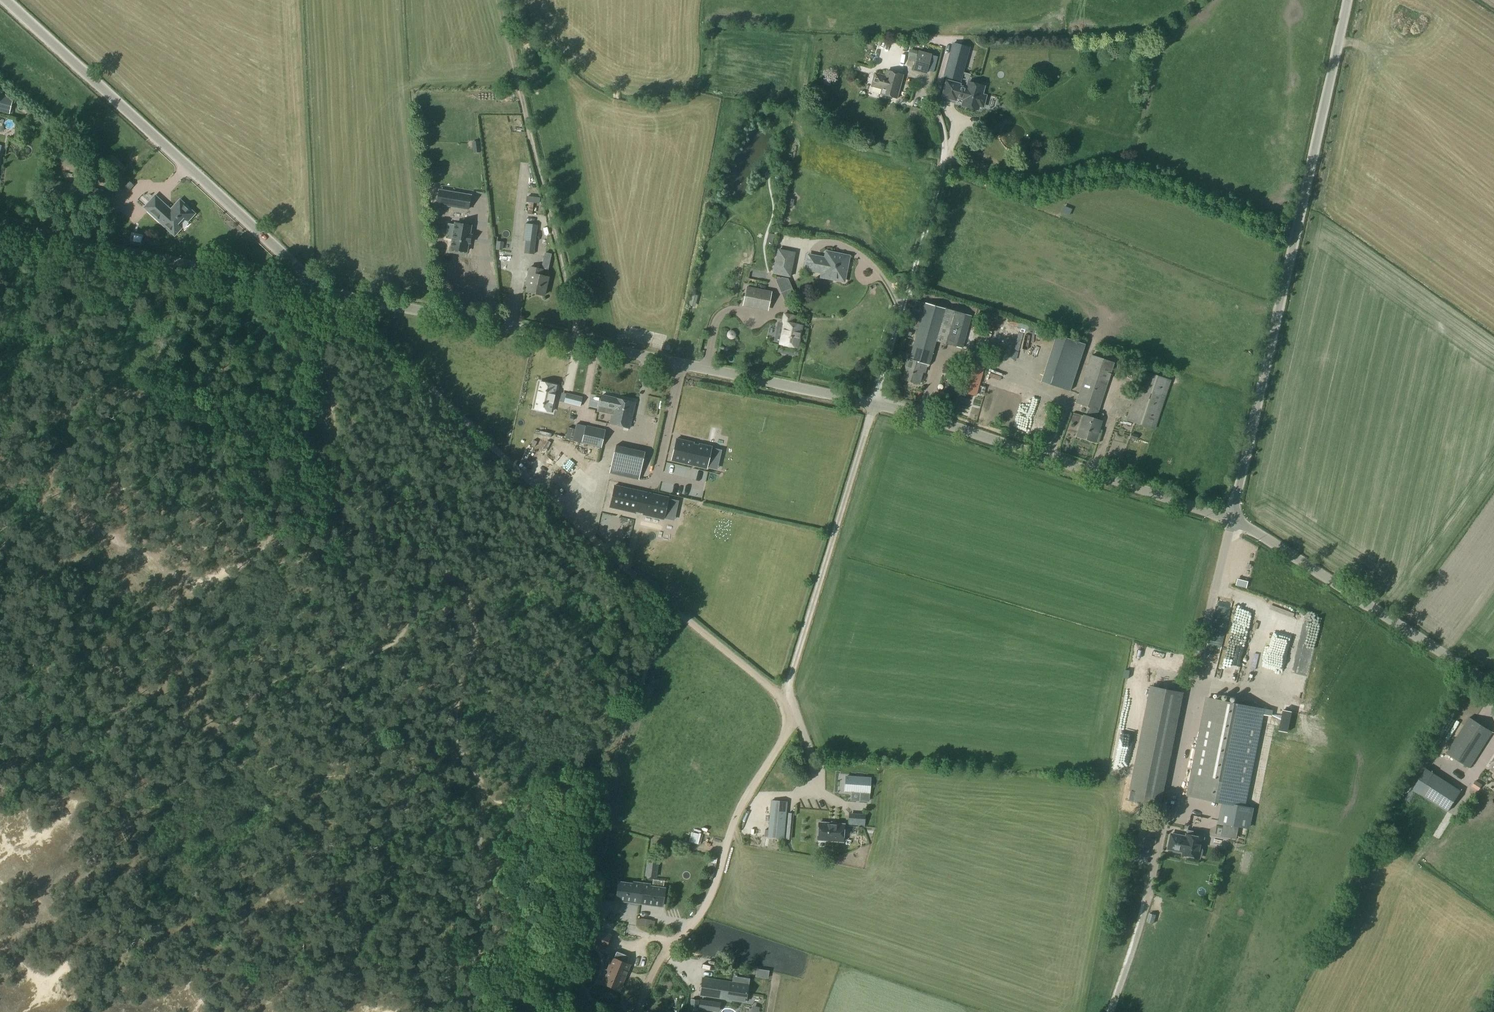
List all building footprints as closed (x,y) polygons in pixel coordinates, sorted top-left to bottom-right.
[(944,76),(960,81),(969,48),(952,43),(944,76)] [(908,56),(916,58),(918,51),(910,49),(908,56)] [(916,58),(913,70),(926,73),(931,55),(918,51),(916,58)] [(874,73),(871,86),(882,89),(880,94),(896,98),(902,75),(886,71),(885,76),(874,73)] [(947,81),(942,100),(955,103),(956,100),(963,102),(961,109),(977,113),(978,109),(985,111),(988,97),(984,96),(987,88),(969,83),(967,89),(962,87),(962,85),(947,81)] [(10,113),(13,97),(0,94),(0,111),(10,113)] [(112,155),(107,161),(119,172),(124,166),(114,157),(115,157),(112,155)] [(129,192),(134,186),(129,182),(124,188),(129,192)] [(468,209),(470,195),(446,191),(444,205),(468,209)] [(155,197),(145,208),(175,235),(181,228),(177,224),(184,217),(188,221),(193,215),(189,212),(189,210),(188,208),(187,207),(185,206),(183,206),(179,202),(171,211),(155,197)] [(471,226),(455,224),(451,249),(466,252),(468,243),(469,243),(471,235),(469,235),(471,226)] [(524,225),(521,242),(525,243),(523,254),(534,255),(537,225),(524,225)] [(750,276),(763,281),(777,243),(764,239),(750,276)] [(778,250),(773,273),(790,277),(795,253),(778,250)] [(805,256),(802,273),(817,276),(818,277),(819,278),(820,279),(821,279),(823,279),(824,279),(825,278),(826,277),(846,281),(850,259),(826,254),(825,259),(805,256)] [(451,263),(437,267),(440,278),(454,274),(451,263)] [(530,267),(526,284),(528,285),(526,291),(544,295),(548,277),(541,276),(542,270),(530,267)] [(782,278),(777,280),(782,292),(792,288),(788,279),(782,278)] [(745,286),(742,307),(768,311),(771,291),(745,286)] [(906,359),(900,379),(919,385),(922,372),(925,372),(927,364),(928,365),(935,341),(956,346),(965,315),(915,300),(908,325),(918,328),(908,359),(906,359)] [(784,325),(781,344),(796,347),(800,326),(793,325),(794,317),(784,315),(782,325),(784,325)] [(1039,348),(1040,332),(1027,331),(1027,348),(1039,348)] [(1059,340),(1046,383),(1075,392),(1090,345),(1071,339),(1070,343),(1059,340)] [(1091,354),(1075,403),(1089,408),(1086,417),(1095,419),(1098,411),(1098,410),(1106,387),(1114,362),(1091,354)] [(969,364),(961,391),(975,395),(983,369),(969,364)] [(1142,371),(1125,420),(1154,430),(1171,380),(1142,371)] [(551,412),(557,386),(539,382),(534,408),(551,412)] [(1004,403),(1006,393),(997,390),(994,400),(1004,403)] [(566,394),(564,403),(580,407),(583,397),(566,394)] [(600,396),(598,407),(612,410),(608,425),(628,429),(634,404),(600,396)] [(1025,409),(1029,400),(1020,396),(1016,406),(1021,408),(1021,407),(1025,409)] [(1083,415),(1076,437),(1094,442),(1101,421),(1083,415)] [(696,431),(697,424),(686,422),(684,429),(696,431)] [(576,423),(572,441),(581,443),(601,448),(605,430),(586,426),(586,425),(576,423)] [(557,454),(562,431),(530,424),(525,447),(557,454)] [(663,433),(717,446),(719,436),(665,424),(663,433)] [(676,439),(671,460),(706,468),(711,447),(698,444),(698,445),(693,444),(694,443),(676,439)] [(609,472),(638,478),(644,449),(616,443),(609,472)] [(668,498),(614,485),(609,507),(635,513),(636,511),(643,513),(642,515),(663,519),(668,498)] [(1238,579),(1236,586),(1246,588),(1248,582),(1238,579)] [(1258,649),(1249,683),(1261,686),(1270,652),(1258,649)] [(1264,708),(1208,697),(1189,795),(1244,806),(1264,708)] [(1492,732),(1469,718),(1447,753),(1470,768),(1492,732)] [(924,796),(953,798),(954,771),(827,762),(826,780),(859,782),(859,788),(924,792),(924,796)] [(1433,774),(1420,794),(1448,812),(1461,791),(1433,774)] [(1479,782),(1478,789),(1486,791),(1487,784),(1479,782)] [(1159,806),(1161,796),(1131,790),(1129,800),(1159,806)] [(770,800),(767,837),(784,839),(788,801),(770,800)] [(1221,821),(1238,825),(1241,814),(1224,809),(1221,821)] [(864,816),(849,815),(848,826),(863,827),(864,816)] [(817,840),(842,842),(844,825),(819,823),(817,840)] [(689,842),(696,844),(698,833),(692,832),(689,842)] [(1172,833),(1169,848),(1174,849),(1174,851),(1180,852),(1182,851),(1184,851),(1184,854),(1200,857),(1200,856),(1202,855),(1203,849),(1202,848),(1204,837),(1187,834),(1187,836),(1172,833)] [(609,840),(599,840),(599,853),(609,853),(609,840)] [(640,905),(642,884),(634,883),(633,885),(619,884),(618,902),(632,903),(632,904),(640,905)] [(663,906),(664,888),(650,887),(650,884),(642,884),(640,905),(648,905),(663,906)] [(704,904),(708,894),(703,892),(699,901),(704,904)] [(1140,915),(1144,895),(1134,893),(1131,914),(1140,915)] [(586,914),(598,916),(599,903),(588,902),(586,914)] [(1149,913),(1147,922),(1153,924),(1156,915),(1149,913)] [(605,948),(610,935),(590,927),(584,940),(605,948)] [(1121,951),(1133,953),(1135,945),(1123,942),(1121,951)] [(608,971),(603,983),(618,989),(628,965),(625,963),(628,956),(616,951),(608,971)] [(702,978),(700,995),(745,1002),(748,985),(749,979),(733,977),(732,983),(702,978)] [(718,1011),(720,1003),(700,1000),(698,1009),(718,1011)]
